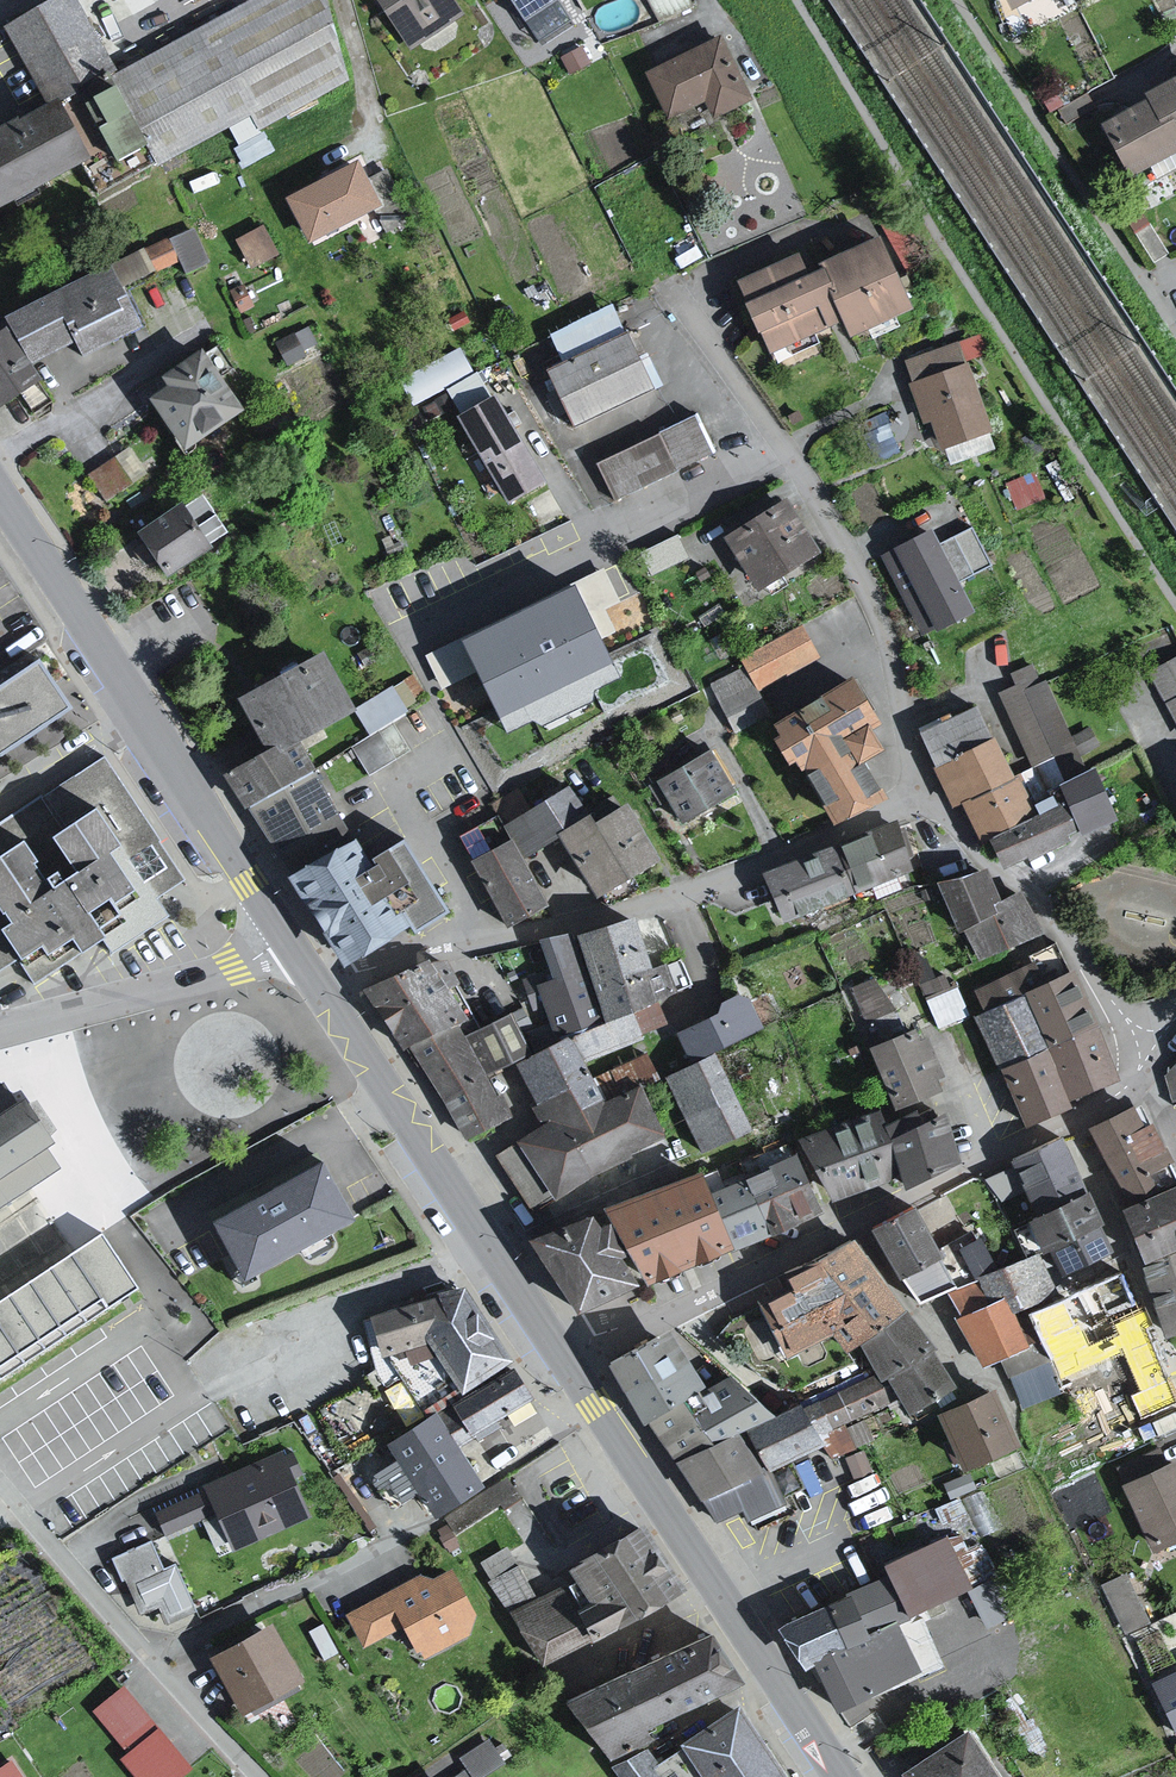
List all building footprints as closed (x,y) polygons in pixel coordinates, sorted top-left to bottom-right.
[(9,29),(53,110),(0,140),(0,219),(90,173),(99,197),(158,167),(162,173),(235,132),(239,151),(353,83),(334,0),(263,0),(121,74),(82,0),(59,0),(9,29)] [(421,45),(441,45),(482,17),(470,0),(387,0),(421,45)] [(653,17),(688,3),(686,0),(644,0),(653,17)] [(1007,16),(1036,0),(997,0),(1007,16)] [(713,35),(636,73),(660,118),(694,102),(706,117),(749,96),(713,35)] [(1135,99),(1136,106),(1092,131),(1119,183),(1175,153),(1175,81),(1135,99)] [(368,163),(294,202),(322,247),(390,206),(368,163)] [(910,306),(879,236),(818,263),(819,265),(841,317),(848,334),(910,306)] [(0,325),(0,326),(10,339),(0,344),(0,395),(11,409),(17,406),(29,419),(54,400),(47,387),(54,385),(63,396),(163,339),(135,289),(163,274),(149,250),(0,325)] [(730,281),(737,298),(802,272),(796,253),(730,281)] [(802,272),(737,298),(760,348),(785,342),(789,351),(818,339),(814,329),(841,317),(819,265),(802,272)] [(625,335),(539,378),(567,435),(650,393),(625,335)] [(900,360),(933,444),(986,430),(954,343),(900,360)] [(199,451),(260,412),(221,351),(178,379),(185,388),(164,399),(199,451)] [(486,403),(449,423),(500,511),(538,489),(486,403)] [(694,420),(589,470),(622,539),(724,497),(694,420)] [(782,502),(716,544),(744,590),(811,554),(782,502)] [(226,549),(194,503),(147,535),(179,582),(226,549)] [(968,526),(931,545),(952,583),(989,565),(968,526)] [(922,529),(876,553),(918,636),(967,612),(952,583),(931,545),(922,529)] [(357,710),(323,651),(238,701),(267,750),(276,745),(281,754),(300,743),(357,710)] [(1175,723),(1175,653),(1144,671),(1175,723)] [(0,689),(0,757),(75,705),(43,660),(0,689)] [(1011,685),(994,692),(1028,764),(1052,752),(1056,759),(1097,742),(1085,720),(1064,732),(1032,661),(1006,671),(1011,685)] [(1009,775),(969,706),(910,730),(946,803),(951,800),(1009,775)] [(393,723),(351,746),(370,775),(410,751),(393,723)] [(276,745),(267,750),(226,774),(287,877),(356,837),(300,743),(281,754),(276,745)] [(0,825),(0,966),(20,956),(35,979),(93,948),(105,958),(172,913),(162,895),(189,876),(109,753),(0,825)] [(703,756),(646,785),(674,829),(728,797),(703,756)] [(979,833),(974,841),(999,865),(1013,855),(1021,859),(1068,838),(1070,830),(1104,817),(1088,771),(1041,788),(1040,797),(1025,802),(1029,815),(979,833)] [(1009,775),(951,800),(974,841),(979,833),(1029,815),(1025,802),(1016,773),(1009,775)] [(572,820),(560,789),(509,824),(520,839),(473,865),(503,929),(544,912),(522,863),(547,843),(572,820)] [(649,867),(616,810),(579,828),(572,820),(547,843),(586,901),(649,867)] [(753,878),(777,929),(909,876),(894,831),(753,878)] [(356,837),(287,877),(341,969),(411,928),(414,934),(449,913),(405,839),(372,858),(376,865),(373,866),(356,837)] [(980,868),(928,881),(949,933),(958,928),(987,911),(984,905),(990,896),(980,868)] [(987,911),(958,928),(969,953),(1037,931),(1022,897),(984,905),(987,911)] [(622,925),(565,942),(576,976),(593,1027),(651,1006),(669,999),(661,970),(634,976),(622,925)] [(966,996),(971,1020),(1021,1002),(1064,978),(1054,949),(1027,959),(1029,968),(966,996)] [(433,965),(374,992),(462,1149),(511,1123),(490,1084),(526,1066),(517,1043),(509,1021),(468,1038),(462,1031),(477,1025),(446,968),(433,965)] [(593,1027),(576,976),(523,992),(536,1032),(517,1043),(526,1066),(548,1054),(566,1089),(664,1032),(651,1006),(593,1027)] [(1064,978),(1021,1002),(1061,1111),(1110,1083),(1064,978)] [(759,1035),(739,1001),(704,1011),(667,1043),(684,1071),(759,1035)] [(971,1020),(965,1023),(1016,1129),(1061,1111),(1021,1002),(971,1020)] [(919,1028),(861,1051),(886,1115),(944,1092),(919,1028)] [(1174,1057),(1161,1070),(1169,1103),(1175,1100),(1175,1053),(1174,1057)] [(494,1161),(525,1220),(650,1155),(623,1104),(579,1112),(566,1089),(548,1054),(526,1066),(490,1084),(511,1123),(522,1146),(494,1161)] [(712,1062),(661,1086),(696,1160),(747,1136),(712,1062)] [(10,1210),(15,1217),(23,1212),(18,1204),(68,1171),(53,1149),(60,1146),(57,1141),(65,1135),(42,1102),(33,1108),(29,1102),(23,1106),(10,1086),(0,1092),(0,1217),(10,1210)] [(878,1111),(785,1141),(825,1204),(890,1184),(880,1141),(878,1111)] [(1123,1111),(1080,1134),(1121,1208),(1169,1182),(1141,1111),(1125,1118),(1123,1111)] [(941,1122),(880,1141),(890,1184),(892,1194),(952,1165),(941,1122)] [(1086,1193),(1061,1138),(1015,1157),(1018,1165),(989,1178),(1004,1202),(1030,1189),(1040,1215),(1086,1193)] [(788,1165),(699,1196),(723,1257),(816,1216),(788,1165)] [(320,1166),(216,1225),(248,1282),(352,1223),(320,1166)] [(692,1179),(588,1220),(628,1292),(723,1257),(699,1196),(692,1179)] [(1170,1187),(1121,1208),(1109,1212),(1133,1267),(1175,1249),(1175,1201),(1170,1187)] [(1034,1218),(1048,1246),(1053,1245),(1067,1273),(1114,1250),(1086,1193),(1040,1215),(1034,1218)] [(890,1276),(931,1255),(906,1208),(859,1230),(890,1276)] [(588,1220),(513,1248),(563,1323),(628,1292),(588,1220)] [(0,1309),(0,1392),(147,1293),(106,1236),(0,1309)] [(1175,1332),(1175,1249),(1133,1267),(1164,1338),(1175,1332)] [(1039,1252),(951,1289),(966,1313),(1006,1295),(1017,1314),(1029,1308),(1060,1295),(1039,1252)] [(1136,1312),(1118,1270),(1060,1295),(1029,1308),(1043,1340),(1052,1360),(1064,1388),(1074,1384),(1079,1396),(1116,1380),(1094,1330),(1136,1312)] [(478,1294),(382,1317),(392,1359),(440,1344),(473,1397),(523,1365),(478,1294)] [(966,1313),(959,1316),(988,1363),(1003,1358),(1043,1340),(1029,1308),(1017,1314),(1006,1295),(966,1313)] [(961,1381),(924,1310),(777,1310),(798,1350),(843,1327),(852,1344),(871,1345),(887,1374),(899,1374),(917,1409),(960,1387),(961,1381)] [(669,1327),(592,1364),(629,1424),(636,1420),(720,1374),(669,1327)] [(1145,1333),(1124,1342),(1147,1393),(1168,1383),(1145,1333)] [(1012,1377),(1052,1360),(1043,1340),(1003,1358),(1012,1377)] [(767,1416),(720,1374),(636,1420),(661,1460),(732,1431),(767,1416)] [(865,1375),(793,1405),(807,1443),(888,1402),(875,1379),(869,1380),(865,1375)] [(983,1389),(927,1415),(952,1468),(1008,1442),(983,1389)] [(807,1443),(791,1406),(767,1416),(732,1431),(735,1449),(754,1471),(785,1459),(810,1450),(807,1443)] [(448,1411),(393,1438),(449,1525),(500,1498),(448,1411)] [(732,1431),(661,1460),(707,1519),(739,1507),(746,1521),(782,1506),(778,1497),(802,1487),(785,1459),(754,1471),(735,1449),(732,1431)] [(853,1473),(870,1467),(863,1445),(845,1451),(853,1473)] [(318,1513),(295,1447),(213,1479),(214,1482),(223,1506),(237,1545),(318,1513)] [(1111,1484),(1145,1551),(1175,1537),(1175,1464),(1172,1454),(1111,1484)] [(223,1506),(214,1482),(150,1509),(163,1531),(223,1506)] [(631,1523),(556,1567),(562,1581),(574,1603),(601,1606),(608,1624),(669,1588),(631,1523)] [(972,1583),(947,1535),(886,1567),(891,1576),(897,1588),(901,1596),(911,1615),(972,1583)] [(162,1538),(112,1554),(121,1578),(129,1577),(142,1610),(165,1604),(169,1613),(200,1605),(180,1559),(173,1563),(162,1538)] [(1125,1627),(1151,1614),(1126,1566),(1100,1579),(1125,1627)] [(422,1572),(350,1613),(368,1645),(406,1629),(422,1656),(475,1630),(485,1610),(477,1594),(459,1569),(445,1567),(438,1576),(422,1572)] [(891,1576),(779,1630),(805,1669),(821,1663),(839,1708),(921,1672),(897,1624),(911,1615),(901,1596),(897,1588),(891,1576)] [(562,1581),(507,1609),(536,1665),(608,1624),(601,1606),(574,1603),(562,1581)] [(285,1623),(221,1653),(251,1709),(312,1680),(285,1623)] [(725,1633),(550,1706),(562,1736),(585,1738),(604,1760),(667,1734),(668,1723),(758,1677),(725,1633)] [(1158,1677),(1175,1712),(1175,1669),(1158,1677)] [(147,1776),(178,1776),(197,1761),(124,1678),(88,1709),(147,1776)] [(691,1744),(714,1776),(798,1776),(749,1705),(691,1744)] [(907,1770),(912,1776),(1001,1776),(970,1728),(907,1770)] [(614,1760),(627,1776),(682,1776),(678,1771),(662,1770),(651,1745),(614,1760)] [(11,1759),(0,1766),(0,1776),(25,1776),(11,1759)] [(446,1776),(475,1776),(465,1764),(446,1776)]
